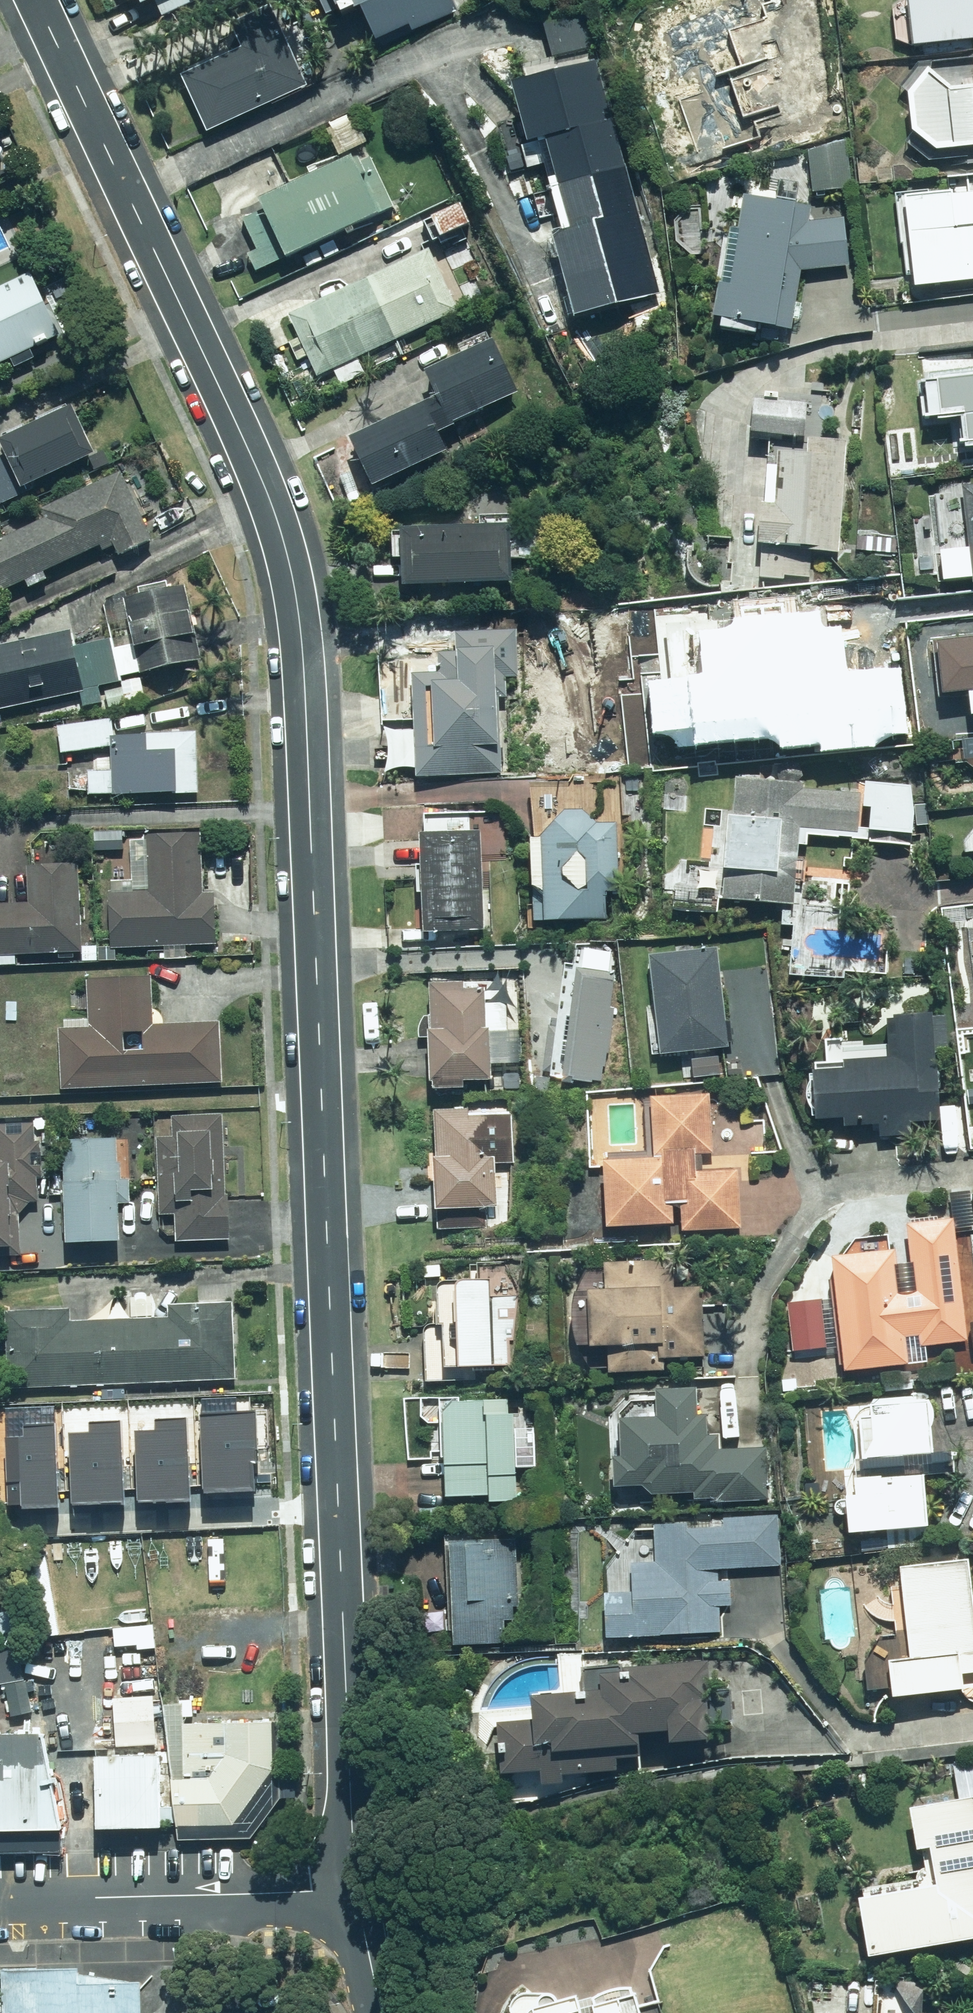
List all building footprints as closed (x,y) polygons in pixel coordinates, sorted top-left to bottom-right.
[(120,8),(129,4),(135,18),(153,20),(202,0),(116,0),(120,8)] [(411,36),(455,13),(447,0),(313,0),(318,13),(326,10),(331,21),(349,13),(369,45),(407,29),(411,36)] [(708,14),(725,63),(712,68),(707,54),(660,70),(665,84),(659,86),(683,153),(749,131),(752,140),(810,120),(768,0),(748,0),(708,14)] [(972,43),(972,0),(906,0),(900,1),(906,50),(972,43)] [(177,82),(201,136),(303,91),(280,37),(177,82)] [(907,147),(930,165),(949,162),(948,154),(972,151),(972,64),(969,65),(972,91),(951,93),(925,70),(901,100),(907,147)] [(502,91),(521,154),(540,148),(565,236),(546,242),(569,320),(658,294),(591,65),(502,91)] [(807,151),(809,195),(850,193),(848,149),(807,151)] [(367,158),(349,167),(344,159),(254,206),(258,213),(242,221),(269,272),(375,217),(393,207),(367,158)] [(954,229),(950,192),(898,198),(909,291),(972,284),(972,227),(954,229)] [(719,244),(709,328),(791,338),(799,273),(844,268),(845,221),(802,221),(738,201),(732,246),(719,244)] [(285,341),(296,363),(307,357),(318,379),(457,313),(426,249),(287,315),(297,335),(285,341)] [(54,345),(24,277),(0,287),(0,369),(54,345)] [(421,379),(431,399),(340,444),(364,493),(441,455),(433,438),(459,425),(515,397),(489,345),(421,379)] [(924,364),(925,379),(916,379),(920,424),(953,421),(956,456),(972,455),(972,359),(924,364)] [(747,402),(745,439),(801,441),(803,404),(747,402)] [(62,411),(0,443),(0,448),(3,454),(0,456),(0,506),(30,491),(28,487),(85,458),(62,411)] [(780,454),(763,453),(757,550),(838,555),(845,442),(805,440),(805,450),(780,448),(780,454)] [(24,591),(44,582),(42,578),(97,551),(99,555),(110,550),(115,561),(152,543),(119,474),(63,501),(66,508),(0,540),(0,598),(22,587),(24,591)] [(956,490),(968,587),(972,586),(972,488),(956,490)] [(894,523),(855,519),(852,555),(891,559),(894,523)] [(392,534),(393,592),(509,590),(508,531),(392,534)] [(18,708),(79,695),(83,711),(103,707),(99,688),(121,684),(126,709),(147,705),(142,679),(198,668),(181,583),(133,593),(134,602),(103,608),(109,640),(70,648),(66,632),(0,646),(0,711),(18,708)] [(658,687),(662,725),(683,723),(684,740),(722,736),(721,729),(792,722),(794,740),(866,732),(864,721),(896,718),(891,672),(838,677),(834,633),(791,637),(789,617),(745,621),(750,668),(726,671),(720,612),(664,617),(671,686),(658,687)] [(493,680),(515,679),(515,630),(448,631),(448,676),(410,676),(410,779),(494,778),(493,680)] [(940,634),(945,688),(971,685),(972,708),(972,631),(940,634)] [(111,725),(53,727),(53,756),(60,757),(59,774),(67,774),(67,795),(196,798),(197,780),(192,780),(193,750),(193,737),(152,736),(151,739),(111,738),(111,725)] [(946,750),(948,766),(972,763),(972,747),(946,750)] [(801,790),(801,786),(785,785),(785,777),(733,773),(730,810),(706,808),(702,858),(681,856),(666,876),(663,913),(720,918),(721,905),(792,911),(793,886),(803,887),(805,863),(796,862),(797,849),(806,850),(807,838),(856,842),(857,828),(858,814),(859,794),(801,790)] [(860,779),(859,813),(865,813),(864,828),(857,828),(856,842),(856,849),(909,852),(914,782),(860,779)] [(552,822),(551,824),(539,845),(541,924),(605,922),(605,899),(618,899),(616,825),(592,826),(591,824),(590,823),(590,822),(589,820),(588,819),(587,818),(586,816),(585,815),(583,814),(582,814),(580,813),(579,812),(578,812),(576,811),(574,811),(573,811),(571,810),(570,811),(568,811),(566,811),(565,811),(563,812),(562,813),(560,813),(559,814),(558,815),(557,816),(555,817),(554,818),(553,820),(552,821),(552,822)] [(108,875),(109,831),(90,830),(89,875),(108,875)] [(200,838),(129,837),(128,883),(111,883),(111,893),(105,893),(105,947),(213,948),(213,898),(199,898),(200,838)] [(477,940),(476,837),(416,838),(417,940),(477,940)] [(81,956),(78,866),(25,868),(26,905),(0,906),(0,958),(81,956)] [(718,954),(645,962),(655,1057),(728,1050),(718,954)] [(617,977),(572,971),(557,1083),(603,1089),(617,977)] [(149,1028),(148,981),(85,982),(86,1029),(56,1029),(57,1091),(220,1089),(220,1028),(149,1028)] [(487,1066),(519,1066),(519,1036),(506,1036),(506,1004),(481,1004),(481,994),(462,994),(462,987),(427,987),(427,1094),(462,1094),(462,1085),(487,1085),(487,1066)] [(836,1074),(803,1077),(808,1129),(875,1123),(877,1140),(939,1135),(928,1020),(880,1024),(883,1063),(836,1067),(836,1074)] [(600,1234),(669,1231),(668,1208),(676,1207),(677,1236),(741,1234),(738,1172),(694,1173),(693,1154),(710,1153),(708,1097),(649,1099),(651,1161),(598,1163),(600,1234)] [(471,1119),(471,1113),(425,1114),(429,1215),(495,1213),(493,1164),(510,1163),(508,1118),(471,1119)] [(158,1138),(158,1217),(175,1217),(175,1241),(230,1241),(230,1232),(225,1232),(225,1204),(195,1204),(195,1209),(186,1209),(186,1198),(207,1198),(207,1161),(207,1144),(221,1144),(221,1117),(170,1117),(170,1138),(158,1138)] [(40,1206),(39,1123),(0,1124),(0,1256),(8,1256),(7,1206),(40,1206)] [(118,1143),(59,1142),(57,1251),(116,1252),(118,1143)] [(888,1237),(848,1242),(839,1255),(825,1259),(837,1375),(906,1366),(902,1338),(915,1336),(917,1347),(965,1340),(948,1218),(900,1225),(909,1289),(895,1291),(888,1237)] [(572,1378),(659,1378),(659,1367),(699,1367),(699,1291),(665,1291),(665,1266),(596,1266),(596,1297),(579,1297),(579,1301),(564,1301),(564,1354),(571,1354),(572,1357),(572,1378)] [(432,1333),(419,1333),(418,1383),(467,1385),(467,1368),(509,1369),(511,1300),(488,1299),(489,1283),(433,1281),(432,1333)] [(68,1322),(67,1311),(4,1312),(5,1390),(231,1385),(229,1307),(162,1309),(162,1320),(68,1322)] [(692,1418),(692,1392),(650,1392),(650,1404),(631,1404),(616,1419),(616,1463),(611,1463),(610,1498),(620,1498),(620,1511),(654,1512),(654,1503),(765,1503),(766,1452),(716,1452),(716,1439),(706,1439),(706,1418),(692,1418)] [(853,1406),(850,1471),(842,1481),(840,1537),(916,1529),(919,1474),(949,1476),(950,1455),(920,1453),(923,1399),(877,1397),(876,1407),(853,1406)] [(489,1403),(458,1403),(440,1416),(438,1506),(482,1499),(484,1507),(513,1507),(513,1413),(489,1413),(489,1403)] [(253,1411),(199,1413),(200,1439),(204,1439),(206,1485),(256,1483),(253,1411)] [(138,1427),(141,1497),(194,1494),(190,1412),(159,1414),(159,1426),(138,1427)] [(73,1429),(76,1499),(127,1496),(123,1416),(94,1417),(94,1428),(73,1429)] [(60,1498),(57,1419),(29,1420),(29,1431),(10,1431),(13,1500),(60,1498)] [(631,1532),(622,1542),(602,1527),(595,1533),(605,1542),(607,1599),(596,1599),(597,1639),(717,1636),(716,1607),(730,1607),(729,1579),(717,1579),(716,1572),(778,1570),(777,1518),(698,1520),(698,1531),(631,1532)] [(40,1538),(20,1541),(35,1621),(55,1617),(40,1538)] [(516,1645),(517,1546),(441,1545),(440,1644),(516,1645)] [(966,1559),(895,1566),(904,1660),(880,1663),(884,1699),(972,1690),(972,1628),(966,1559)] [(486,1775),(613,1774),(612,1751),(630,1750),(630,1739),(655,1739),(655,1747),(699,1747),(699,1707),(704,1707),(703,1665),(578,1667),(578,1695),(520,1696),(521,1722),(486,1723),(486,1775)] [(30,1716),(25,1684),(1,1688),(6,1720),(30,1716)] [(182,1700),(166,1700),(181,1832),(253,1833),(281,1795),(275,1718),(183,1718),(182,1700)] [(63,1842),(63,1820),(45,1728),(0,1729),(0,1846),(63,1842)] [(161,1748),(97,1750),(99,1823),(162,1821),(161,1748)] [(948,1756),(952,1802),(902,1810),(908,1852),(918,1850),(924,1889),(850,1900),(858,1959),(972,1942),(972,1833),(968,1806),(972,1805),(972,1754),(948,1756)] [(94,2012),(145,2011),(144,1974),(82,1976),(82,1961),(3,1963),(4,2012),(94,2012)] [(631,1982),(513,2012),(639,2012),(631,1982)]
